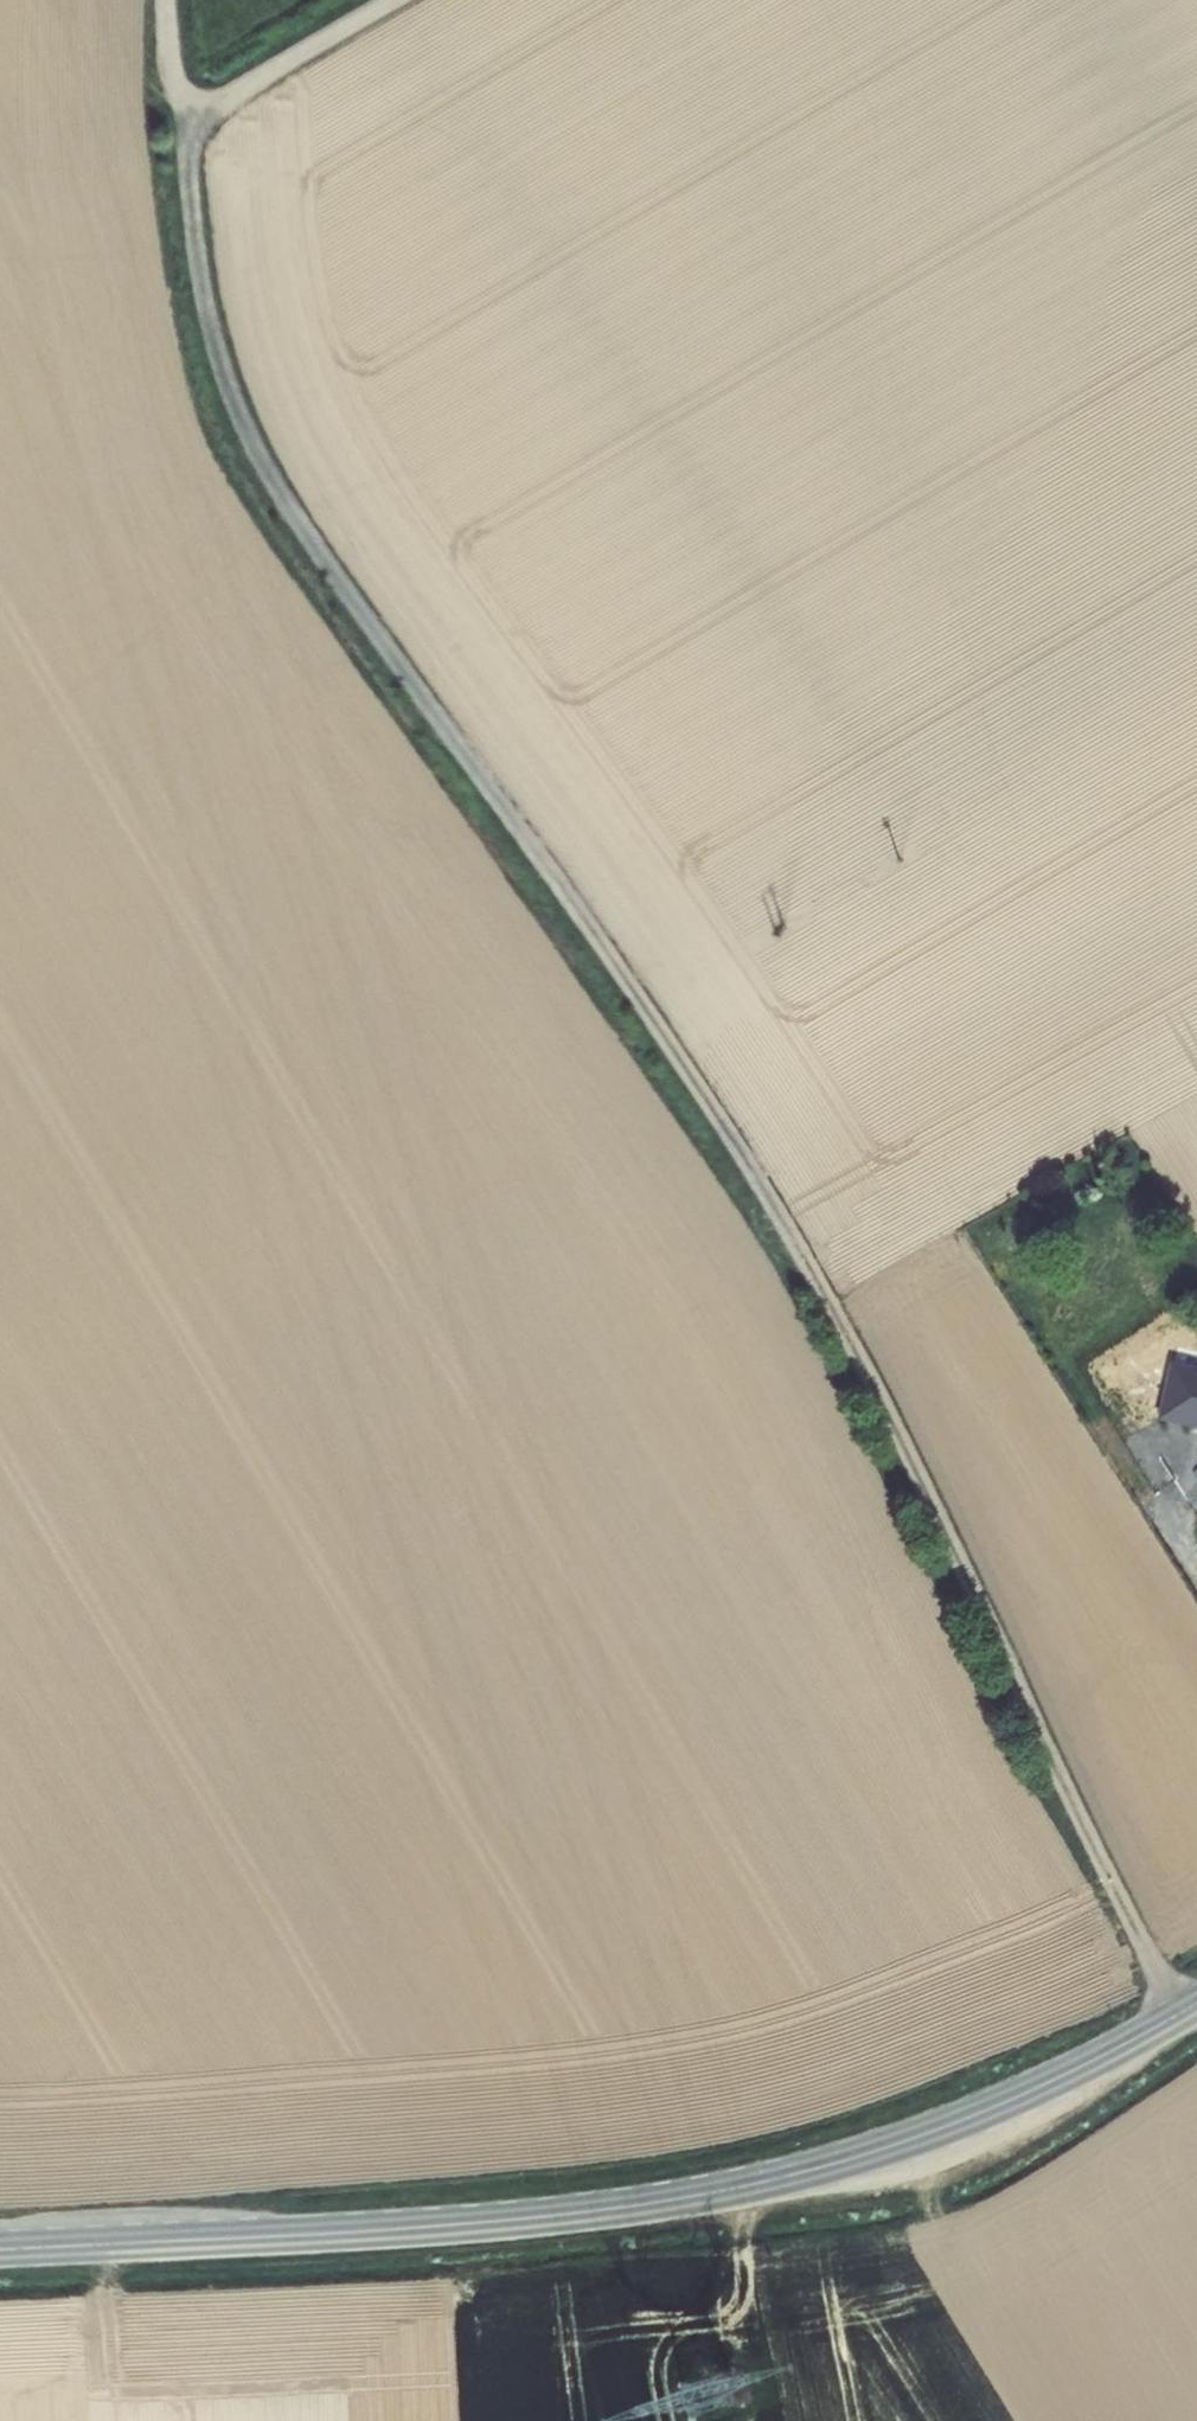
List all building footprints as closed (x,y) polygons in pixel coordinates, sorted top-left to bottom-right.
[(1196,1426),(1196,1365),(1177,1361),(1164,1418),(1196,1426)]
